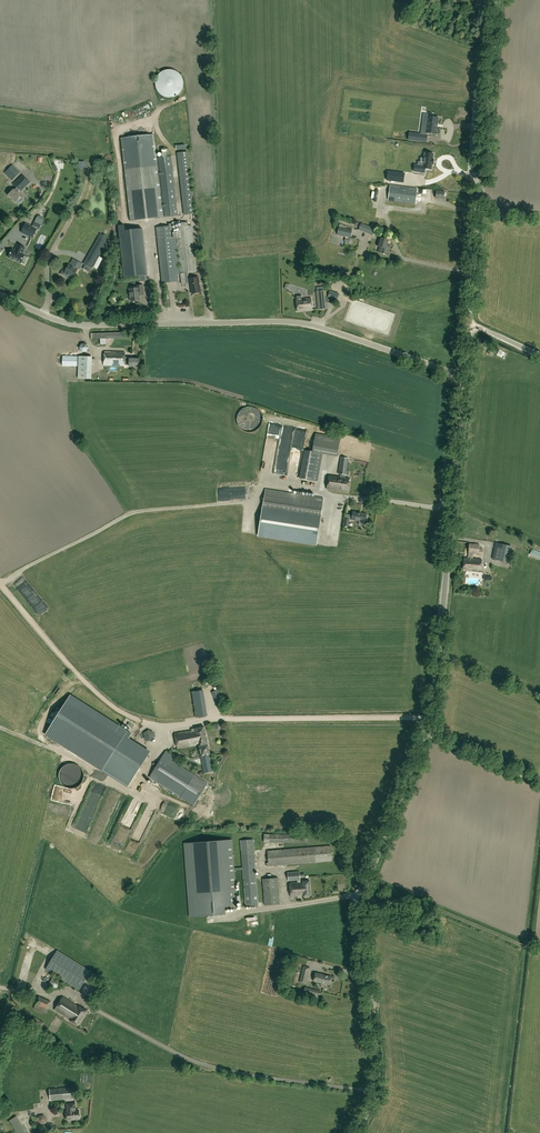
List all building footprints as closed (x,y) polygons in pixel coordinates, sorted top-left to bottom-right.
[(157,82),(156,86),(157,90),(159,93),(161,96),(165,98),(169,99),(173,99),(176,98),(180,96),(182,93),(184,89),(184,85),(184,81),(182,78),(179,75),(176,73),(172,72),(168,72),(164,73),(161,75),(158,78),(157,82)] [(425,116),(424,122),(427,123),(426,133),(436,134),(437,127),(437,124),(438,118),(433,117),(425,116)] [(409,133),(408,139),(421,141),(422,134),(421,134),(409,133)] [(163,217),(157,166),(154,134),(121,138),(130,221),(163,217)] [(194,213),(188,152),(177,153),(184,215),(194,213)] [(415,165),(414,171),(424,173),(425,169),(431,169),(432,164),(433,164),(434,159),(433,159),(433,154),(425,153),(424,158),(423,166),(418,165),(415,165)] [(178,215),(171,156),(158,157),(165,217),(178,215)] [(353,158),(351,171),(354,171),(356,162),(365,164),(365,163),(382,166),(382,163),(353,158)] [(12,181),(21,172),(13,165),(4,173),(12,181)] [(388,171),(387,180),(403,182),(405,174),(388,171)] [(17,188),(20,191),(21,192),(30,182),(23,175),(14,185),(17,188)] [(390,185),(388,200),(415,204),(417,189),(390,185)] [(18,193),(20,191),(17,188),(15,191),(13,189),(8,195),(16,202),(21,196),(18,193)] [(437,191),(436,199),(445,200),(446,192),(442,191),(439,191),(437,191)] [(21,232),(33,237),(37,229),(25,223),(21,232)] [(375,229),(362,223),(359,230),(372,235),(375,229)] [(191,226),(188,226),(176,227),(176,228),(173,229),(173,226),(157,228),(163,283),(178,281),(177,274),(181,273),(182,284),(188,283),(187,273),(196,272),(191,226)] [(352,230),(339,227),(337,235),(350,238),(352,230)] [(109,238),(102,235),(85,265),(83,269),(89,272),(91,269),(109,238)] [(379,241),(378,242),(377,246),(380,247),(379,252),(388,255),(391,246),(387,245),(389,240),(382,238),(381,242),(379,241)] [(24,247),(18,245),(16,249),(15,251),(12,250),(9,257),(13,259),(13,260),(16,261),(21,263),(24,255),(21,254),(24,247)] [(73,278),(77,270),(78,269),(80,270),(83,265),(73,260),(70,265),(73,266),(72,267),(69,265),(67,269),(65,268),(61,274),(66,277),(67,276),(69,277),(70,276),(73,278)] [(201,292),(199,277),(190,278),(192,294),(201,292)] [(131,301),(140,300),(140,295),(144,295),(143,285),(137,286),(137,288),(130,289),(131,301)] [(326,291),(325,291),(325,287),(318,287),(318,292),(317,292),(319,309),(327,308),(326,291)] [(297,311),(313,310),(311,298),(296,299),(297,311)] [(106,333),(91,333),(92,339),(100,338),(101,344),(106,344),(106,338),(122,338),(123,332),(106,333)] [(82,352),(87,352),(89,348),(87,344),(82,344),(80,348),(82,352)] [(125,366),(125,363),(129,363),(129,366),(140,366),(140,359),(133,359),(133,357),(130,357),(129,360),(125,360),(125,352),(105,352),(104,365),(125,366)] [(92,353),(79,353),(79,375),(92,375),(92,353)] [(77,367),(77,357),(63,357),(63,367),(77,367)] [(316,434),(313,451),(323,453),(337,456),(340,438),(316,434)] [(323,453),(313,451),(304,450),(299,477),(318,481),(323,453)] [(349,458),(341,457),(339,474),(341,474),(341,477),(329,475),(327,489),(348,492),(349,478),(344,477),(345,475),(346,475),(349,458)] [(266,489),(262,513),(258,535),(317,544),(324,498),(266,489)] [(368,514),(366,514),(353,512),(352,520),(360,521),(359,525),(364,525),(365,521),(365,522),(366,517),(367,518),(368,514)] [(508,562),(512,546),(496,542),(493,559),(508,562)] [(483,549),(479,549),(480,545),(470,544),(469,555),(473,555),(473,553),(479,554),(479,555),(483,555),(483,549)] [(539,559),(539,552),(532,549),(530,555),(539,559)] [(473,559),(473,555),(469,555),(468,559),(464,558),(463,570),(481,572),(482,560),(473,559)] [(212,692),(217,703),(223,700),(218,689),(212,692)] [(128,739),(131,734),(70,696),(46,734),(128,786),(149,752),(128,739)] [(208,715),(206,707),(195,709),(197,717),(208,715)] [(192,729),(192,730),(175,733),(178,748),(199,744),(200,745),(208,744),(205,726),(192,729)] [(154,730),(145,730),(146,738),(155,738),(154,730)] [(210,755),(208,744),(200,745),(204,773),(213,771),(210,755)] [(208,783),(173,760),(175,756),(166,751),(150,777),(194,805),(208,783)] [(126,808),(130,810),(134,798),(129,796),(126,808)] [(239,907),(236,870),(243,870),(246,906),(258,905),(253,839),(241,840),(243,867),(235,868),(235,867),(234,867),(232,845),(232,840),(232,839),(219,840),(184,843),(184,844),(190,917),(207,916),(226,914),(225,908),(239,907)] [(331,846),(314,847),(268,851),(269,863),(267,863),(267,866),(315,862),(333,861),(331,846)] [(298,882),(290,883),(291,896),(304,895),(304,896),(311,896),(310,880),(302,881),(302,882),(301,882),(300,877),(305,877),(305,874),(300,874),(300,871),(288,872),(288,881),(298,880),(298,882)] [(278,877),(263,878),(265,905),(280,904),(278,877)] [(46,969),(79,990),(91,971),(57,950),(46,969)] [(306,984),(311,967),(304,966),(302,974),(300,982),(306,984)] [(297,981),(299,973),(291,971),(287,984),(296,987),(297,981)] [(314,981),(330,985),(332,976),(316,972),(314,981)] [(92,1004),(103,986),(97,982),(85,1000),(92,1004)] [(321,991),(305,987),(303,994),(320,999),(321,991)] [(51,1002),(47,1000),(39,996),(36,1002),(34,1009),(46,1014),(48,1009),(51,1002)] [(79,1007),(68,1000),(63,997),(54,1010),(71,1020),(70,1021),(78,1025),(87,1011),(79,1006),(79,1007)] [(76,1098),(75,1087),(50,1089),(51,1101),(76,1098)] [(66,1104),(67,1111),(66,1111),(67,1120),(80,1118),(79,1110),(76,1110),(75,1103),(66,1104)] [(37,1120),(40,1124),(45,1123),(47,1119),(44,1115),(39,1115),(37,1120)]
